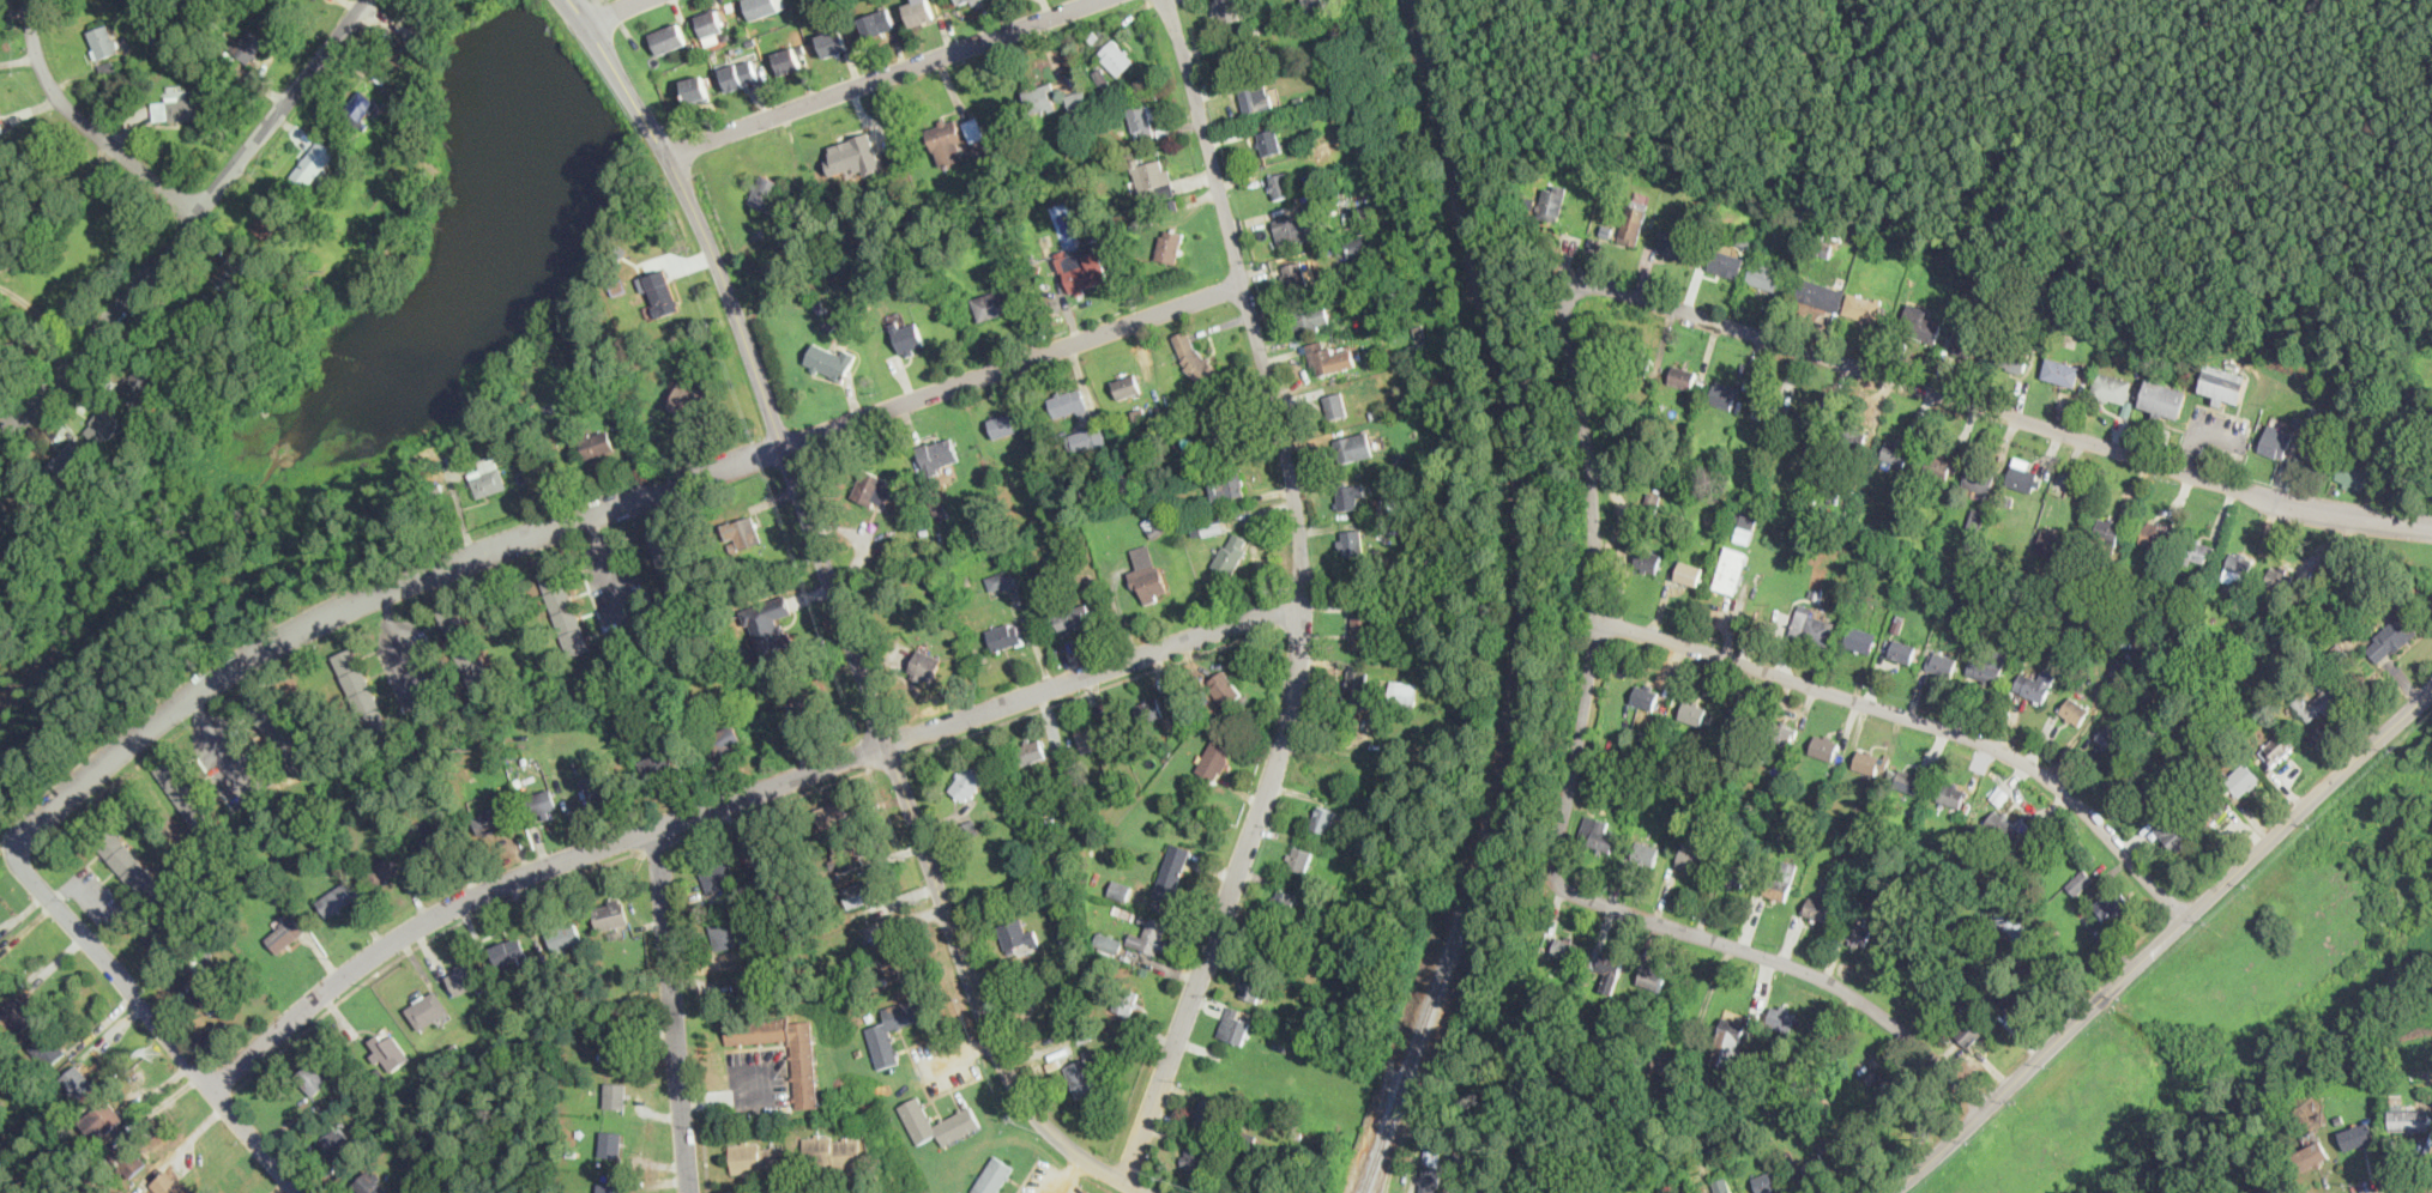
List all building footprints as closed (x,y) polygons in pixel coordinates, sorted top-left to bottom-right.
[(730,10),(726,2),(735,0),(737,7),(730,10)] [(752,20),(745,0),(786,0),(789,7),(780,10),(780,11),(752,20)] [(905,6),(921,0),(929,0),(936,18),(923,23),(912,26),(905,6)] [(1217,17),(1212,0),(1236,0),(1238,8),(1245,6),(1247,13),(1239,14),(1241,19),(1224,23),(1221,14),(1217,17)] [(1306,11),(1303,0),(1324,0),(1326,6),(1306,11)] [(883,34),(868,40),(861,19),(882,11),(888,8),(895,29),(883,32),(885,34),(883,34)] [(718,10),(722,23),(725,22),(726,25),(724,25),(725,30),(701,38),(700,34),(702,34),(696,17),(718,10)] [(846,17),(839,19),(837,12),(844,10),(846,17)] [(662,54),(659,55),(651,35),(671,26),(678,23),(688,43),(662,54)] [(759,34),(755,35),(753,28),(762,24),(766,31),(759,34)] [(120,53),(99,60),(90,32),(109,25),(120,53)] [(1354,44),(1346,44),(1345,28),(1353,26),(1354,44)] [(156,29),(156,34),(162,32),(162,41),(152,41),(151,29),(156,29)] [(267,42),(258,54),(249,65),(231,49),(239,41),(241,42),(252,29),(267,42)] [(837,55),(826,59),(819,37),(841,29),(849,49),(841,53),(841,54),(837,55)] [(1100,38),(1092,44),(1086,37),(1094,31),(1100,38)] [(748,46),(746,40),(755,36),(756,42),(748,46)] [(1126,71),(1120,78),(1103,61),(1106,57),(1100,53),(1114,40),(1135,62),(1126,71)] [(1247,42),(1248,48),(1263,44),(1268,63),(1235,72),(1229,47),(1247,42)] [(696,52),(692,54),(688,44),(694,43),(696,52)] [(792,72),(782,75),(774,55),(803,44),(805,52),(797,55),(802,67),(791,71),(792,72)] [(704,54),(701,55),(699,49),(700,49),(706,47),(708,53),(704,54)] [(718,60),(712,62),(710,53),(716,50),(718,60)] [(754,62),(760,80),(729,91),(723,69),(738,65),(740,66),(754,61),(754,62)] [(119,73),(103,78),(99,67),(115,62),(119,73)] [(1112,85),(1103,90),(1094,72),(1096,72),(1103,67),(1112,85)] [(708,95),(708,97),(711,97),(712,103),(700,105),(700,104),(688,107),(682,80),(704,75),(708,95)] [(402,90),(396,99),(382,91),(387,84),(390,81),(402,90)] [(1056,107),(1032,115),(1024,92),(1045,85),(1054,81),(1056,90),(1051,92),(1056,107)] [(1241,81),(1243,90),(1268,84),(1274,107),(1245,114),(1241,92),(1227,95),(1225,85),(1241,81)] [(416,86),(414,93),(405,90),(408,83),(416,86)] [(189,89),(189,99),(199,98),(201,120),(170,122),(169,121),(155,121),(153,103),(169,102),(168,97),(181,96),(180,90),(189,89)] [(372,111),(357,127),(343,114),(364,89),(379,102),(372,111)] [(1091,108),(1073,114),(1067,97),(1085,90),(1091,108)] [(1296,107),(1293,107),(1292,98),(1303,96),(1305,104),(1296,107)] [(398,111),(388,123),(375,111),(386,101),(398,111)] [(1151,120),(1155,135),(1145,139),(1142,132),(1134,134),(1128,110),(1152,103),(1157,119),(1151,120)] [(1115,128),(1099,133),(1094,120),(1111,115),(1115,128)] [(986,139),(988,139),(996,164),(980,169),(972,144),(961,123),(977,116),(986,139)] [(949,123),(956,121),(964,141),(958,144),(964,161),(942,169),(936,151),(934,152),(927,131),(941,126),(940,121),(948,119),(949,123)] [(1173,135),(1159,139),(1157,129),(1171,126),(1173,135)] [(1280,151),(1265,156),(1259,134),(1277,129),(1283,151),(1280,151)] [(334,151),(324,163),(310,152),(321,140),(334,151)] [(863,150),(869,149),(876,170),(851,178),(844,157),(855,153),(853,147),(861,144),(863,150)] [(325,172),(321,178),(319,176),(307,190),(291,178),(309,155),(328,169),(325,172)] [(351,162),(346,169),(339,163),(344,156),(351,162)] [(1139,158),(1141,165),(1161,161),(1164,171),(1170,170),(1176,194),(1177,195),(1160,199),(1160,196),(1142,201),(1133,169),(1127,171),(1124,163),(1139,158)] [(1293,195),(1274,200),(1269,178),(1287,174),(1293,195)] [(784,184),(771,212),(750,202),(764,175),(784,184)] [(1568,189),(1567,195),(1562,217),(1556,216),(1553,222),(1539,218),(1546,189),(1556,192),(1558,187),(1568,189)] [(1650,205),(1649,210),(1637,247),(1618,242),(1630,205),(1633,206),(1635,200),(1650,205)] [(285,218),(266,241),(251,228),(271,205),(285,218)] [(1312,213),(1314,220),(1323,218),(1328,235),(1317,240),(1304,242),(1304,240),(1280,246),(1277,231),(1274,223),(1312,213)] [(1804,216),(1802,225),(1791,222),(1793,213),(1804,216)] [(1142,224),(1135,225),(1134,217),(1141,216),(1142,224)] [(1404,224),(1394,225),(1393,218),(1402,216),(1404,224)] [(304,230),(301,235),(294,230),(297,225),(304,230)] [(1696,241),(1688,261),(1673,255),(1672,258),(1665,256),(1666,253),(1659,249),(1664,236),(1659,235),(1662,228),(1696,241)] [(1184,235),(1181,249),(1184,249),(1182,255),(1179,255),(1177,264),(1157,259),(1161,237),(1165,237),(1166,230),(1184,235)] [(1830,255),(1830,258),(1812,252),(1818,231),(1836,237),(1830,255)] [(1369,255),(1350,260),(1345,242),(1365,237),(1369,255)] [(1064,249),(1067,254),(1068,254),(1080,250),(1081,254),(1098,248),(1109,279),(1084,287),(1085,292),(1076,296),(1075,291),(1070,292),(1062,271),(1060,272),(1055,258),(1056,258),(1055,253),(1064,249)] [(1745,261),(1739,279),(1709,270),(1715,249),(1746,260),(1745,261)] [(634,256),(632,262),(622,260),(624,253),(634,256)] [(1309,284),(1290,289),(1284,267),(1303,262),(1309,284)] [(1778,291),(1749,281),(1755,262),(1785,272),(1778,291)] [(662,316),(659,317),(646,278),(668,271),(681,310),(662,316)] [(618,273),(620,279),(622,278),(627,291),(612,296),(607,277),(618,273)] [(1840,313),(1798,298),(1805,278),(1847,292),(1840,313)] [(1013,311),(980,322),(972,301),(1004,289),(1013,311)] [(1877,323),(1846,314),(1852,293),(1884,304),(1877,323)] [(828,311),(821,316),(814,307),(821,302),(828,311)] [(870,309),(858,313),(857,308),(868,303),(870,309)] [(1936,344),(1905,333),(1909,321),(1905,319),(1909,303),(1929,309),(1926,317),(1944,325),(1936,344)] [(1320,329),(1302,334),(1297,313),(1327,304),(1330,323),(1320,327),(1320,329)] [(839,325),(831,333),(822,326),(831,316),(839,325)] [(901,328),(901,329),(918,323),(925,346),(915,350),(916,353),(907,357),(905,352),(901,353),(893,328),(894,327),(893,323),(899,321),(901,328)] [(1400,333),(1393,334),(1390,326),(1398,323),(1400,333)] [(1431,352),(1411,357),(1408,346),(1418,344),(1414,327),(1424,325),(1431,352)] [(2015,331),(2012,339),(2003,337),(2005,328),(2015,331)] [(1992,340),(1985,359),(1972,355),(1971,357),(1955,352),(1963,329),(1992,339),(1992,340)] [(1205,383),(1202,386),(1187,370),(1188,368),(1183,363),(1184,361),(1175,337),(1189,331),(1197,349),(1219,369),(1205,383)] [(620,343),(614,345),(610,335),(616,333),(620,343)] [(1323,341),(1326,351),(1333,349),(1334,355),(1352,350),(1357,365),(1338,370),(1339,373),(1320,376),(1317,368),(1312,369),(1306,345),(1323,341)] [(2024,373),(1996,363),(2002,343),(2032,352),(2024,373)] [(829,351),(843,357),(846,351),(857,356),(844,382),(833,379),(833,376),(821,369),(819,374),(813,371),(815,367),(807,363),(816,344),(829,351)] [(1647,352),(1646,357),(1653,359),(1647,377),(1624,369),(1630,351),(1636,353),(1639,349),(1647,352)] [(2082,368),(2076,387),(2044,377),(2050,358),(2082,368)] [(2250,377),(2241,404),(2227,399),(2223,407),(2215,404),(2217,396),(2202,392),(2210,364),(2250,377)] [(155,396),(144,410),(121,390),(140,365),(157,380),(147,390),(155,396)] [(1697,373),(1692,390),(1670,383),(1676,365),(1697,373)] [(2132,383),(2126,404),(2092,393),(2098,373),(2099,371),(2134,382),(2132,383)] [(1142,393),(1118,401),(1112,383),(1136,375),(1142,393)] [(610,390),(605,393),(601,383),(608,380),(612,389),(610,390)] [(2190,393),(2180,420),(2165,414),(2162,422),(2153,419),(2155,412),(2141,407),(2150,380),(2190,393)] [(209,388),(198,401),(189,394),(200,381),(209,388)] [(704,418),(701,423),(670,405),(672,400),(682,381),(714,399),(704,418)] [(1719,381),(1734,387),(1742,389),(1737,399),(1734,411),(1710,404),(1716,384),(1718,386),(1719,381)] [(1081,390),(1088,412),(1079,416),(1078,410),(1056,417),(1051,400),(1081,390)] [(1348,416),(1329,420),(1324,398),(1342,393),(1348,416)] [(2140,400),(2135,414),(2126,412),(2131,398),(2140,400)] [(1778,417),(1774,425),(1752,418),(1758,400),(1781,406),(1778,417)] [(1188,413),(1181,416),(1177,407),(1184,405),(1188,413)] [(2324,408),(2321,418),(2311,414),(2315,405),(2324,408)] [(1147,416),(1135,419),(1131,411),(1145,406),(1147,416)] [(115,435),(109,442),(107,440),(101,446),(85,432),(92,424),(90,422),(103,407),(121,423),(113,432),(115,435)] [(1161,423),(1152,425),(1148,413),(1158,411),(1161,423)] [(1381,419),(1374,422),(1371,413),(1378,411),(1381,419)] [(1018,431),(995,438),(990,423),(1020,412),(1024,424),(1015,426),(1018,431)] [(2306,418),(2303,426),(2293,423),(2297,414),(2306,418)] [(1227,419),(1230,429),(1235,428),(1237,437),(1232,438),(1233,443),(1211,448),(1205,424),(1227,419)] [(1106,444),(1072,456),(1064,437),(1067,437),(1100,425),(1106,444)] [(1866,438),(1863,453),(1840,446),(1843,429),(1867,435),(1866,438)] [(609,431),(615,447),(616,450),(587,461),(580,437),(591,434),(592,437),(609,431)] [(2267,434),(2282,440),(2283,436),(2292,440),(2285,459),(2279,456),(2277,459),(2259,450),(2267,434)] [(2316,447),(2334,454),(2327,472),(2310,465),(2310,464),(2303,460),(2312,436),(2318,438),(2316,447)] [(1359,460),(1341,465),(1335,441),(1353,437),(1359,460)] [(952,438),(958,455),(960,461),(939,468),(940,473),(928,478),(917,448),(929,443),(929,446),(952,438)] [(73,471),(65,479),(50,466),(73,442),(87,455),(73,471)] [(1911,449),(1905,466),(1882,459),(1888,442),(1911,449)] [(1044,455),(1034,459),(1030,448),(1040,444),(1044,455)] [(1442,453),(1434,453),(1432,444),(1441,444),(1442,453)] [(2402,448),(2401,450),(2398,462),(2386,460),(2389,446),(2402,448)] [(1412,461),(1395,464),(1393,453),(1410,450),(1412,461)] [(1818,454),(1815,468),(1808,467),(1812,452),(1818,454)] [(1947,456),(1945,460),(1953,462),(1945,484),(1941,483),(1942,479),(1925,473),(1925,472),(1931,455),(1938,458),(1939,454),(1947,456)] [(485,496),(478,498),(470,474),(482,471),(479,461),(497,455),(508,489),(485,496)] [(1203,467),(1194,470),(1191,461),(1200,460),(1202,459),(1203,467)] [(2346,460),(2359,466),(2362,464),(2367,465),(2365,468),(2371,471),(2362,491),(2353,486),(2349,490),(2345,488),(2346,483),(2337,479),(2346,460)] [(434,471),(428,474),(423,466),(429,462),(434,471)] [(2038,477),(2033,493),(2006,486),(2012,465),(2039,472),(2038,477)] [(1991,489),(1990,495),(1963,485),(1971,466),(1996,474),(1991,489)] [(897,484),(887,505),(876,501),(874,507),(852,497),(865,468),(897,484)] [(1243,484),(1245,495),(1214,502),(1212,492),(1219,490),(1219,488),(1217,488),(1214,480),(1223,478),(1221,477),(1239,472),(1243,484)] [(1353,510),(1340,511),(1338,488),(1365,485),(1366,496),(1358,497),(1359,509),(1353,510)] [(1820,492),(1817,501),(1809,498),(1812,490),(1820,492)] [(947,513),(936,516),(928,496),(940,491),(947,513)] [(1662,496),(1656,517),(1642,514),(1648,492),(1662,496)] [(2016,495),(2014,505),(2003,504),(2005,492),(2016,495)] [(1384,515),(1372,515),(1372,499),(1384,499),(1384,515)] [(1399,511),(1389,513),(1389,503),(1399,502),(1399,511)] [(1987,510),(1980,531),(1967,526),(1974,507),(1987,510)] [(1754,528),(1749,544),(1733,539),(1743,511),(1757,516),(1754,528)] [(764,545),(741,553),(730,522),(734,521),(753,514),(764,545)] [(1152,517),(1157,523),(1163,519),(1170,528),(1153,540),(1142,523),(1152,517)] [(2100,519),(2110,521),(2111,519),(2116,520),(2114,522),(2123,525),(2116,553),(2093,547),(2100,519)] [(1225,533),(1203,538),(1201,525),(1223,520),(1225,533)] [(2159,525),(2158,529),(2167,532),(2162,550),(2140,544),(2144,525),(2148,526),(2149,522),(2159,525)] [(1196,537),(1188,539),(1185,532),(1194,529),(1196,537)] [(2074,540),(2068,559),(2038,550),(2044,532),(2044,529),(2075,540),(2074,540)] [(1362,531),(1365,555),(1345,557),(1344,550),(1340,550),(1340,541),(1344,541),(1342,533),(1362,531)] [(1248,541),(1243,550),(1247,552),(1232,577),(1213,567),(1225,546),(1227,549),(1236,533),(1249,540),(1248,541)] [(929,538),(927,544),(918,540),(921,534),(929,538)] [(2204,539),(2203,544),(2210,546),(2205,564),(2191,559),(2190,567),(2180,563),(2181,557),(2184,557),(2189,539),(2196,541),(2197,537),(2204,539)] [(738,549),(731,551),(729,543),(735,540),(738,549)] [(1158,570),(1160,569),(1169,592),(1158,595),(1159,600),(1151,604),(1149,599),(1145,600),(1140,587),(1134,589),(1129,574),(1137,570),(1131,550),(1148,544),(1158,570)] [(1746,564),(1736,595),(1714,588),(1727,547),(1749,555),(1746,564)] [(1662,556),(1656,574),(1635,567),(1641,549),(1662,556)] [(2245,555),(2249,556),(2249,558),(2253,561),(2249,579),(2244,576),(2241,585),(2225,580),(2232,553),(2238,555),(2239,552),(2245,555)] [(1700,580),(1697,586),(1676,579),(1682,558),(1704,567),(1700,580)] [(2118,569),(2107,567),(2108,558),(2119,561),(2118,569)] [(1072,574),(1050,580),(1046,569),(1068,563),(1072,574)] [(592,652),(569,659),(539,574),(561,565),(592,652)] [(1018,589),(1024,602),(1016,605),(1010,592),(1000,595),(998,592),(992,594),(986,577),(1020,565),(1027,586),(1018,589)] [(2287,569),(2286,573),(2294,576),(2286,594),(2265,585),(2273,568),(2280,570),(2281,567),(2287,569)] [(2160,579),(2155,589),(2140,583),(2144,573),(2160,579)] [(974,583),(966,586),(964,576),(971,574),(974,583)] [(2036,577),(2034,587),(2021,583),(2024,574),(2036,577)] [(1822,589),(1820,599),(1812,596),(1816,588),(1822,589)] [(746,607),(760,654),(795,642),(791,630),(786,631),(783,622),(778,623),(777,618),(792,612),(786,593),(746,607)] [(1852,594),(1857,595),(1861,596),(1859,604),(1849,601),(1852,594)] [(490,686),(473,694),(437,612),(459,602),(495,684),(490,686)] [(1087,604),(1092,617),(1093,622),(1072,629),(1074,636),(1063,640),(1052,611),(1066,606),(1067,611),(1087,604)] [(1972,604),(1975,610),(1969,613),(1966,607),(1972,604)] [(1835,623),(1829,647),(1811,641),(1811,642),(1792,637),(1800,605),(1814,607),(1811,616),(1835,623)] [(2410,642),(2397,654),(2394,649),(2379,662),(2368,650),(2378,641),(2373,636),(2378,631),(2376,629),(2397,608),(2420,632),(2410,642)] [(1374,626),(1372,650),(1351,649),(1353,613),(1375,614),(1374,626)] [(1906,617),(1899,634),(1891,630),(1899,614),(1906,617)] [(1010,624),(1012,628),(1018,625),(1024,643),(995,653),(989,631),(1010,624)] [(1872,653),(1872,655),(1843,647),(1845,644),(1848,630),(1849,626),(1878,635),(1872,653)] [(1848,630),(1845,644),(1837,642),(1842,629),(1848,630)] [(2016,636),(2015,643),(2003,640),(2005,634),(2016,636)] [(1919,647),(1913,665),(1890,656),(1895,640),(1919,647)] [(2350,656),(2340,667),(2328,653),(2339,643),(2350,656)] [(391,729),(370,739),(333,656),(355,647),(391,729)] [(1443,650),(1443,660),(1431,660),(1431,649),(1443,650)] [(942,660),(934,682),(922,677),(921,682),(912,678),(915,674),(910,672),(919,650),(942,660)] [(1942,654),(1957,659),(1959,659),(1953,678),(1926,670),(1931,654),(1935,655),(1936,652),(1942,654)] [(2092,655),(2088,665),(2082,661),(2086,653),(2092,655)] [(1981,659),(1985,660),(2004,666),(1998,685),(1975,678),(1973,685),(1965,682),(1973,656),(1981,659)] [(2132,672),(2124,683),(2111,673),(2120,661),(2134,671),(2132,672)] [(2086,667),(2082,673),(2077,671),(2080,665),(2086,667)] [(1242,695),(1225,708),(1212,690),(1214,688),(1209,682),(1225,670),(1238,689),(1242,695)] [(2056,676),(2051,688),(2044,703),(2015,690),(2023,673),(2040,680),(2045,670),(2056,676)] [(1366,690),(1365,696),(1366,696),(1364,710),(1344,708),(1345,694),(1346,694),(1350,671),(1369,673),(1366,690)] [(1417,690),(1414,709),(1388,705),(1390,690),(1392,680),(1418,685),(1417,690)] [(1654,686),(1653,690),(1653,691),(1660,694),(1654,711),(1631,703),(1637,685),(1645,688),(1646,683),(1654,686)] [(2324,684),(2329,690),(2334,685),(2348,700),(2345,703),(2347,705),(2335,717),(2331,714),(2328,716),(2323,711),(2310,723),(2289,703),(2299,695),(2309,705),(2323,694),(2319,689),(2324,684)] [(316,763),(297,776),(246,703),(265,690),(316,763)] [(1183,707),(1170,711),(1165,696),(1178,691),(1183,707)] [(1250,701),(1243,705),(1238,700),(1245,695),(1250,701)] [(2088,714),(2080,726),(2072,721),(2070,723),(2066,721),(2068,717),(2060,713),(2071,697),(2090,710),(2088,714)] [(1164,716),(1141,723),(1135,707),(1158,700),(1164,716)] [(1707,710),(1702,726),(1679,719),(1685,702),(1708,709),(1707,710)] [(1237,711),(1232,716),(1227,710),(1232,705),(1237,711)] [(1745,709),(1744,713),(1760,717),(1757,726),(1751,723),(1748,733),(1725,726),(1730,708),(1739,710),(1739,708),(1745,709)] [(306,719),(300,722),(294,715),(300,710),(306,719)] [(1110,719),(1117,739),(1118,741),(1084,753),(1076,731),(1087,727),(1085,722),(1094,720),(1096,725),(1110,719)] [(777,734),(770,735),(767,726),(785,721),(787,731),(777,734)] [(735,751),(728,755),(726,751),(718,756),(707,737),(732,723),(743,743),(734,747),(735,751)] [(1792,740),(1790,746),(1768,740),(1773,723),(1794,729),(1792,740)] [(1179,737),(1166,741),(1161,731),(1175,726),(1179,737)] [(2120,746),(2113,755),(2096,739),(2108,726),(2125,740),(2120,746)] [(1656,737),(1653,745),(1630,738),(1633,729),(1656,737)] [(2297,746),(2274,767),(2261,751),(2283,732),(2297,746)] [(1226,767),(1223,774),(1220,774),(1215,782),(1196,771),(1215,735),(1235,746),(1227,758),(1230,759),(1226,767)] [(1839,743),(1833,762),(1810,753),(1817,735),(1839,743)] [(787,753),(777,757),(772,741),(778,739),(782,738),(787,753)] [(1040,740),(1046,757),(1025,765),(1019,747),(1026,745),(1026,743),(1030,740),(1031,744),(1040,740)] [(1859,750),(1869,753),(1870,750),(1873,752),(1873,755),(1890,759),(1887,770),(1878,768),(1877,775),(1853,769),(1859,750)] [(657,779),(647,782),(639,762),(666,751),(674,771),(657,779)] [(2241,757),(2237,763),(2232,757),(2237,752),(2241,757)] [(225,834),(206,846),(156,771),(174,758),(225,834)] [(2255,788),(2253,791),(2252,792),(2250,789),(2241,798),(2233,789),(2226,781),(2231,776),(2246,762),(2262,779),(2259,781),(2261,783),(2255,788)] [(985,779),(972,798),(970,797),(966,801),(949,791),(954,785),(955,786),(967,767),(985,779)] [(591,798),(585,800),(578,780),(611,769),(618,788),(591,798)] [(1130,789),(1126,792),(1120,773),(1124,771),(1130,789)] [(1923,777),(1918,794),(1895,788),(1900,771),(1923,777)] [(2143,779),(2137,783),(2132,777),(2138,773),(2143,779)] [(2232,791),(2227,794),(2217,783),(2228,774),(2231,776),(2226,781),(2233,789),(2232,791)] [(523,785),(518,787),(513,780),(519,777),(523,785)] [(2195,788),(2185,800),(2178,794),(2181,789),(2189,782),(2195,788)] [(1959,785),(1957,788),(1967,791),(1962,809),(1938,801),(1943,785),(1953,787),(1954,783),(1959,785)] [(2009,795),(2000,807),(1989,798),(1999,785),(2010,794),(2009,795)] [(559,810),(532,818),(526,798),(553,789),(559,810)] [(2217,823),(2214,825),(2214,826),(2213,824),(2205,831),(2190,813),(2196,807),(2209,794),(2226,812),(2216,820),(2217,823)] [(834,826),(835,829),(831,831),(831,828),(823,830),(816,810),(843,801),(850,822),(834,826)] [(1014,810),(1007,813),(1004,809),(1012,805),(1014,810)] [(1333,823),(1328,835),(1310,828),(1315,814),(1318,806),(1336,812),(1333,823)] [(505,826),(483,836),(475,818),(496,809),(505,826)] [(1040,818),(1033,820),(1030,813),(1037,811),(1040,818)] [(1997,811),(2003,814),(2005,812),(2011,817),(2008,820),(2024,834),(2014,848),(1985,825),(1997,811)] [(2185,848),(2178,854),(2155,830),(2172,814),(2192,835),(2181,844),(2185,848)] [(1618,835),(1612,853),(1589,846),(1588,848),(1580,846),(1581,843),(1579,842),(1586,816),(1610,823),(1606,831),(1618,835)] [(980,834),(964,841),(958,828),(974,819),(980,834)] [(171,896),(155,910),(95,843),(113,828),(171,896)] [(453,847),(430,859),(422,842),(445,830),(453,847)] [(1974,837),(1972,846),(1966,843),(1968,836),(1974,837)] [(1031,844),(1024,848),(1020,841),(1027,837),(1031,844)] [(864,866),(853,870),(843,873),(841,868),(833,871),(829,862),(834,861),(833,855),(835,854),(833,846),(855,838),(864,866)] [(1706,855),(1701,873),(1678,867),(1680,861),(1686,840),(1696,843),(1694,852),(1706,855)] [(1660,849),(1654,866),(1633,859),(1639,842),(1660,849)] [(1182,889),(1179,897),(1176,896),(1173,903),(1153,897),(1172,843),(1191,850),(1179,888),(1182,889)] [(778,867),(755,877),(747,856),(771,847),(778,867)] [(1314,854),(1305,876),(1287,870),(1291,861),(1287,860),(1289,854),(1292,855),(1295,847),(1314,854)] [(361,861),(351,868),(343,858),(352,850),(361,861)] [(399,871),(379,885),(367,868),(388,854),(399,871)] [(737,883),(710,895),(701,873),(729,861),(737,883)] [(1798,865),(1793,883),(1786,903),(1763,895),(1769,876),(1779,878),(1784,861),(1798,865)] [(1746,874),(1742,886),(1733,884),(1732,886),(1728,885),(1728,883),(1720,879),(1726,862),(1748,870),(1746,874)] [(2093,879),(2077,896),(2066,885),(2083,870),(2093,879)] [(1042,878),(1034,882),(1032,876),(1039,873),(1042,878)] [(872,877),(876,895),(884,893),(880,876),(872,877)] [(1097,876),(1114,880),(1133,888),(1127,903),(1109,896),(1109,895),(1092,889),(1097,876)] [(850,910),(843,890),(869,880),(876,901),(850,910)] [(350,884),(358,896),(330,918),(319,903),(338,888),(340,891),(350,884)] [(1298,896),(1290,918),(1272,912),(1275,903),(1272,902),(1274,897),(1278,898),(1280,889),(1298,896)] [(2126,906),(2105,925),(2100,920),(2095,923),(2087,913),(2112,890),(2126,906)] [(285,898),(280,903),(276,897),(280,892),(285,898)] [(1833,904),(1827,922),(1817,919),(1816,922),(1811,921),(1812,918),(1805,915),(1811,898),(1811,897),(1833,904)] [(599,932),(593,909),(611,904),(610,902),(622,900),(629,923),(599,932)] [(1169,912),(1169,914),(1151,909),(1154,901),(1171,906),(1169,912)] [(2020,915),(2034,932),(2038,935),(2027,946),(2022,941),(2018,941),(2009,932),(2004,932),(2000,928),(1997,928),(1991,921),(2009,904),(2020,915)] [(1142,915),(1151,918),(1169,925),(1164,939),(1170,941),(1165,951),(1159,950),(1158,956),(1128,944),(1131,932),(1143,937),(1147,925),(1140,921),(1142,915)] [(740,946),(716,951),(710,922),(734,916),(740,946)] [(280,953),(268,939),(294,918),(306,932),(280,953)] [(1022,919),(1027,934),(1036,931),(1040,946),(1036,947),(1034,944),(1031,945),(1030,944),(1016,949),(1018,952),(1010,955),(1008,950),(1007,951),(998,927),(1022,919)] [(1873,928),(1867,945),(1859,943),(1858,946),(1851,944),(1852,940),(1845,938),(1852,920),(1873,928)] [(577,923),(584,943),(556,953),(548,932),(566,925),(567,927),(577,923)] [(1075,937),(1061,945),(1055,933),(1069,926),(1075,937)] [(1283,938),(1273,961),(1255,955),(1259,946),(1255,945),(1257,938),(1261,939),(1263,931),(1283,938)] [(1123,943),(1120,955),(1093,945),(1098,933),(1124,941),(1123,943)] [(1557,939),(1552,953),(1543,950),(1547,935),(1557,939)] [(1575,938),(1573,941),(1581,945),(1574,963),(1552,956),(1552,953),(1557,939),(1558,938),(1565,940),(1567,935),(1575,938)] [(500,968),(491,949),(519,937),(527,956),(500,968)] [(911,974),(889,981),(879,949),(899,941),(911,974)] [(215,955),(207,962),(199,952),(206,946),(215,955)] [(1601,952),(1611,955),(1612,951),(1617,952),(1616,957),(1624,959),(1615,994),(1603,991),(1607,974),(1597,970),(1597,968),(1588,965),(1593,949),(1601,952)] [(207,969),(201,975),(188,959),(194,955),(207,969)] [(458,997),(448,976),(459,971),(458,967),(473,958),(485,982),(458,997)] [(1645,965),(1659,970),(1660,967),(1666,969),(1665,973),(1667,974),(1662,992),(1639,985),(1645,965)] [(8,983),(0,991),(0,973),(8,983)] [(1267,980),(1259,1003),(1241,997),(1244,987),(1242,987),(1243,982),(1245,983),(1249,974),(1267,980)] [(774,979),(777,999),(744,1003),(743,995),(741,995),(738,983),(774,979)] [(230,1001),(213,1016),(195,995),(199,992),(212,981),(230,1001)] [(1134,1006),(1130,1016),(1114,1010),(1122,987),(1139,994),(1134,1006)] [(421,1031),(406,1011),(436,991),(449,1011),(421,1031)] [(538,999),(531,1003),(530,997),(537,994),(538,999)] [(1609,998),(1606,1005),(1597,1003),(1598,995),(1609,998)] [(37,1018),(22,1031),(4,1011),(19,997),(37,1018)] [(922,1021),(923,1023),(919,1024),(918,1022),(903,1028),(903,1029),(899,1030),(898,1028),(891,1030),(893,1037),(894,1036),(895,1040),(894,1041),(897,1050),(899,1050),(900,1054),(898,1054),(900,1062),(880,1070),(867,1029),(887,1023),(883,1010),(923,997),(930,1018),(922,1021)] [(1959,1003),(1954,1007),(1948,1003),(1953,997),(1959,1003)] [(1977,1003),(1969,1009),(1965,1003),(1971,997),(1977,1003)] [(633,1009),(622,1010),(621,1000),(632,999),(633,1009)] [(479,1011),(473,1013),(469,1006),(476,1003),(479,1011)] [(1790,1007),(1788,1015),(1796,1016),(1792,1032),(1769,1027),(1774,1009),(1781,1011),(1782,1005),(1790,1007)] [(1251,1023),(1243,1046),(1219,1036),(1230,1006),(1241,1011),(1237,1018),(1251,1023)] [(1990,1034),(1984,1040),(1980,1035),(1968,1047),(1956,1034),(1979,1012),(1992,1025),(1987,1031),(1990,1034)] [(1740,1041),(1740,1043),(1718,1035),(1724,1017),(1746,1025),(1740,1041)] [(791,1018),(792,1024),(814,1022),(820,1108),(797,1109),(797,1101),(795,1101),(793,1098),(796,1098),(795,1080),(792,1080),(792,1077),(795,1077),(793,1059),(791,1059),(791,1055),(792,1055),(792,1046),(790,1046),(790,1043),(792,1042),(792,1041),(785,1041),(785,1043),(782,1043),(782,1041),(764,1042),(764,1044),(760,1046),(760,1043),(743,1044),(743,1047),(740,1047),(740,1043),(729,1044),(726,1023),(791,1018)] [(1096,1028),(1099,1036),(1092,1040),(1093,1040),(1080,1046),(1075,1035),(1088,1029),(1088,1030),(1096,1028)] [(66,1053),(49,1068),(31,1047),(49,1031),(66,1053)] [(384,1031),(390,1038),(393,1035),(410,1058),(392,1071),(382,1059),(376,1064),(370,1056),(378,1053),(369,1041),(384,1031)] [(24,1038),(17,1043),(13,1037),(19,1032),(24,1038)] [(624,1050),(624,1061),(604,1061),(604,1049),(604,1036),(624,1036),(624,1050)] [(1289,1043),(1285,1050),(1273,1044),(1277,1037),(1289,1043)] [(463,1050),(455,1055),(449,1049),(457,1043),(463,1050)] [(1094,1055),(1102,1073),(1104,1073),(1106,1079),(1103,1080),(1106,1089),(1100,1092),(1099,1090),(1093,1094),(1093,1096),(1088,1098),(1087,1095),(1079,1100),(1066,1067),(1086,1059),(1082,1052),(1091,1048),(1094,1055)] [(1674,1079),(1650,1072),(1654,1055),(1680,1062),(1674,1079)] [(1062,1065),(1049,1070),(1046,1062),(1060,1058),(1062,1065)] [(315,1096),(314,1097),(296,1077),(316,1059),(321,1064),(318,1067),(331,1083),(315,1096)] [(97,1086),(80,1101),(76,1095),(73,1097),(70,1092),(72,1091),(62,1079),(78,1066),(97,1086)] [(381,1078),(374,1083),(368,1076),(375,1071),(381,1078)] [(1881,1077),(1879,1077),(1871,1086),(1865,1079),(1873,1071),(1881,1077)] [(627,1098),(626,1109),(605,1108),(607,1083),(627,1084),(627,1098)] [(2421,1098),(2410,1098),(2409,1089),(2421,1090),(2421,1098)] [(924,1104),(925,1103),(927,1107),(925,1108),(930,1118),(933,1116),(934,1120),(933,1121),(935,1126),(942,1122),(941,1120),(945,1118),(946,1120),(960,1113),(959,1110),(962,1108),(964,1110),(971,1107),(982,1127),(945,1147),(939,1134),(918,1145),(899,1108),(919,1097),(924,1104)] [(108,1098),(115,1108),(125,1118),(96,1141),(79,1122),(108,1098)] [(1830,1104),(1824,1108),(1821,1102),(1827,1098),(1830,1104)] [(1202,1102),(1230,1112),(1223,1133),(1195,1124),(1197,1115),(1195,1114),(1196,1109),(1199,1110),(1202,1102)] [(2431,1118),(2431,1124),(2430,1124),(2430,1131),(2415,1131),(2415,1133),(2410,1133),(2410,1131),(2391,1131),(2391,1110),(2431,1110),(2431,1118)] [(1805,1114),(1810,1120),(1812,1118),(1816,1122),(1808,1130),(1798,1119),(1805,1114)] [(2346,1122),(2337,1126),(2335,1118),(2342,1115),(2346,1122)] [(2368,1144),(2368,1146),(2362,1149),(2361,1146),(2346,1151),(2340,1132),(2370,1124),(2376,1141),(2368,1144)] [(338,1131),(342,1134),(345,1132),(349,1138),(345,1140),(354,1151),(337,1164),(320,1141),(338,1131)] [(621,1155),(621,1157),(599,1156),(602,1131),(623,1132),(621,1155)] [(1257,1137),(1253,1150),(1236,1144),(1237,1143),(1241,1131),(1257,1137)] [(1303,1133),(1301,1140),(1292,1138),(1295,1131),(1303,1133)] [(1751,1138),(1744,1140),(1742,1136),(1748,1132),(1751,1138)] [(820,1134),(820,1137),(833,1136),(833,1141),(844,1140),(844,1137),(849,1137),(849,1140),(861,1139),(863,1165),(834,1168),(834,1163),(807,1165),(804,1139),(816,1138),(816,1134),(820,1134)] [(138,1159),(123,1171),(109,1153),(131,1136),(140,1146),(132,1153),(138,1159)] [(1441,1152),(1438,1167),(1424,1164),(1429,1137),(1437,1139),(1435,1152),(1441,1152)] [(1708,1146),(1706,1147),(1698,1149),(1696,1140),(1706,1138),(1708,1146)] [(2324,1164),(2319,1167),(2318,1164),(2303,1173),(2294,1155),(2322,1140),(2330,1158),(2324,1162),(2324,1164)] [(749,1141),(749,1144),(760,1143),(760,1150),(772,1149),(772,1145),(777,1145),(777,1147),(787,1146),(791,1173),(762,1176),(761,1171),(734,1174),(730,1146),(743,1145),(743,1143),(749,1141)] [(1207,1147),(1208,1175),(1187,1175),(1187,1165),(1182,1165),(1182,1162),(1182,1157),(1187,1157),(1185,1149),(1207,1147)] [(1008,1179),(998,1192),(974,1192),(972,1192),(996,1156),(1014,1169),(1010,1176),(1012,1177),(1010,1180),(1008,1179)] [(1437,1187),(1436,1192),(1420,1192),(1425,1167),(1443,1170),(1442,1179),(1441,1179),(1438,1187),(1437,1187)] [(168,1170),(186,1192),(158,1192),(151,1185),(168,1170)] [(388,1192),(387,1192),(361,1192),(354,1185),(370,1170),(374,1175),(378,1173),(384,1179),(380,1182),(388,1192)] [(1774,1192),(1775,1192),(1759,1192),(1754,1179),(1775,1170),(1782,1188),(1774,1192)] [(1702,1179),(1698,1180),(1694,1181),(1691,1175),(1700,1173),(1702,1179)] [(1727,1177),(1732,1192),(1712,1192),(1716,1192),(1714,1182),(1727,1177)] [(1612,1192),(1605,1192),(1604,1181),(1611,1180),(1612,1192)] [(620,1186),(619,1192),(597,1192),(598,1183),(620,1186)]
